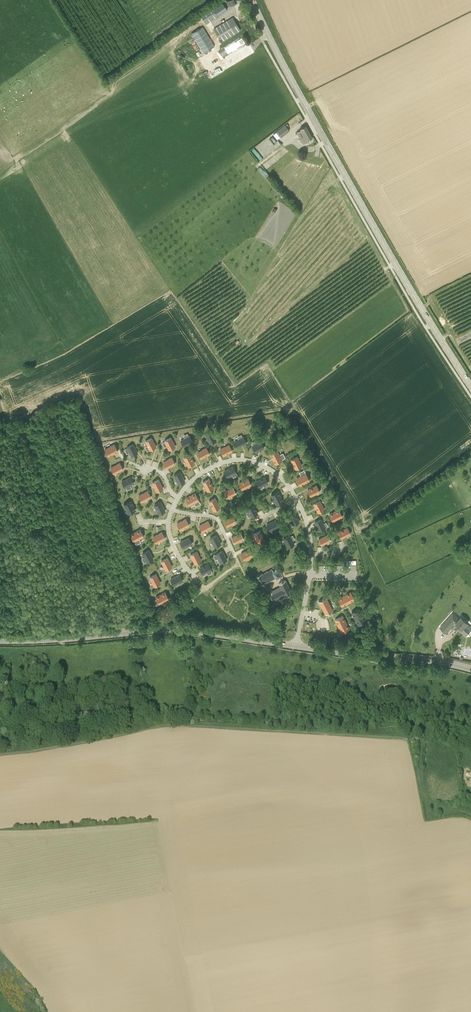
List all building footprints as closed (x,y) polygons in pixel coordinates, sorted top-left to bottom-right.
[(225,6),(237,1),(236,0),(221,0),(222,2),(213,8),(212,7),(200,15),(206,24),(218,16),(217,15),(227,9),(225,6)] [(222,42),(241,30),(233,17),(214,29),(222,42)] [(192,33),(205,53),(215,46),(203,27),(192,33)] [(226,67),(255,53),(252,46),(222,59),(226,67)] [(274,132),(278,139),(290,130),(286,124),(274,132)] [(312,137),(306,125),(300,128),(301,130),(297,132),(303,144),(309,141),(308,139),(312,137)] [(212,432),(206,435),(210,444),(216,440),(212,432)] [(193,442),(190,436),(181,440),(184,447),(193,442)] [(171,437),(164,441),(169,450),(175,446),(171,437)] [(243,437),(235,441),(238,448),(247,443),(243,437)] [(150,450),(156,447),(152,438),(145,441),(150,450)] [(252,446),(255,452),(264,448),(261,442),(252,446)] [(108,456),(118,451),(114,444),(105,449),(108,456)] [(127,447),(131,456),(138,453),(133,444),(127,447)] [(229,445),(220,449),(223,455),(232,451),(229,445)] [(201,458),(210,454),(206,447),(197,452),(201,458)] [(282,459),(276,450),(270,454),(276,463),(282,459)] [(188,466),(194,463),(190,454),(184,457),(188,466)] [(291,460),(295,469),(302,465),(297,456),(291,460)] [(175,464),(172,457),(163,462),(166,468),(175,464)] [(123,469),(120,463),(111,467),(114,474),(123,469)] [(227,477),(236,472),(233,466),(224,471),(227,477)] [(178,484),(185,481),(180,472),(174,475),(178,484)] [(306,474),(297,479),(300,485),(309,480),(306,474)] [(125,488),(134,483),(131,477),(122,481),(125,488)] [(256,481),(259,487),(268,483),(265,477),(256,481)] [(239,483),(242,489),(251,485),(248,478),(239,483)] [(152,482),(157,492),(163,488),(158,479),(152,482)] [(203,482),(207,491),(213,488),(209,479),(203,482)] [(317,485),(307,490),(311,496),(320,491),(317,485)] [(224,492),(227,498),(236,493),(233,487),(224,492)] [(139,495),(142,502),(151,497),(148,491),(139,495)] [(276,504),(283,501),(278,491),(271,495),(276,504)] [(195,493),(186,498),(189,505),(199,500),(195,493)] [(209,501),(213,510),(220,507),(215,498),(209,501)] [(135,510),(131,500),(123,504),(128,514),(135,510)] [(318,513),(324,509),(320,501),(314,504),(318,513)] [(161,502),(154,505),(159,514),(165,511),(161,502)] [(253,505),(247,508),(251,517),(258,513),(253,505)] [(332,520),(342,516),(339,509),(329,514),(332,520)] [(288,516),(293,525),(299,521),(295,513),(288,516)] [(224,520),(227,526),(236,521),(233,515),(224,520)] [(180,530),(189,525),(186,519),(177,523),(180,530)] [(319,531),(325,528),(321,519),(314,522),(319,531)] [(276,520),(267,525),(270,531),(279,526),(276,520)] [(199,526),(202,532),(211,527),(208,521),(199,526)] [(341,538),(350,534),(347,527),(338,532),(341,538)] [(140,529),(130,534),(134,541),(144,536),(140,529)] [(260,531),(253,534),(258,544),(265,540),(260,531)] [(153,537),(156,543),(165,538),(162,532),(153,537)] [(244,539),(241,532),(232,537),(235,543),(244,539)] [(319,538),(322,545),(331,540),(327,534),(319,538)] [(216,535),(210,538),(215,547),(221,544),(216,535)] [(290,535),(283,539),(288,547),(294,544),(290,535)] [(189,537),(180,542),(183,548),(192,543),(189,537)] [(244,560),(253,555),(250,549),(241,553),(244,560)] [(147,562),(153,559),(149,550),(142,553),(147,562)] [(197,551),(190,554),(195,563),(201,560),(197,551)] [(216,554),(221,563),(227,559),(222,551),(216,554)] [(161,561),(165,570),(172,567),(167,557),(161,561)] [(200,568),(203,574),(212,569),(209,563),(200,568)] [(260,584),(265,581),(264,581),(271,577),(272,579),(282,574),(279,568),(273,571),(272,569),(261,574),(256,576),(260,584)] [(160,583),(156,574),(149,577),(154,586),(160,583)] [(183,581),(179,574),(171,579),(174,585),(183,581)] [(285,580),(279,583),(281,589),(270,594),(273,600),(284,595),(285,596),(292,592),(285,580)] [(159,604),(169,599),(165,592),(155,597),(159,604)] [(338,598),(342,606),(354,600),(350,592),(338,598)] [(325,614),(333,610),(326,597),(319,601),(325,614)] [(352,612),(358,625),(366,621),(359,608),(352,612)] [(465,636),(470,629),(470,627),(468,624),(469,623),(461,616),(458,619),(453,615),(447,621),(448,622),(442,630),(446,633),(453,625),(465,636)] [(343,616),(335,620),(341,632),(349,628),(343,616)]
